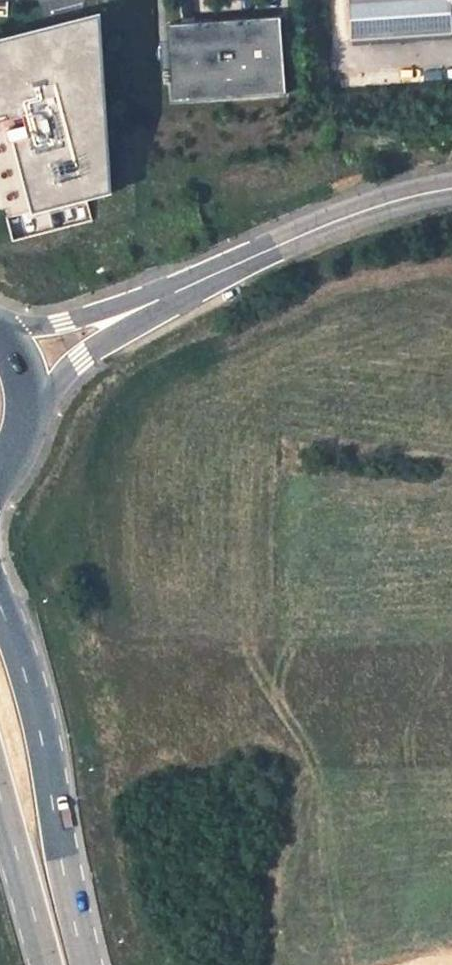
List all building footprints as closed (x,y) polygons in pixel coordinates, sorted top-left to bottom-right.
[(351,41),(451,34),(451,27),(451,9),(451,0),(348,0),(351,41)] [(100,13),(81,18),(83,48),(102,45),(100,13)] [(280,17),(168,25),(173,100),(285,92),(280,17)] [(81,18),(0,39),(0,119),(2,121),(8,142),(13,141),(32,213),(87,199),(87,200),(111,192),(102,45),(83,48),(81,18)]
